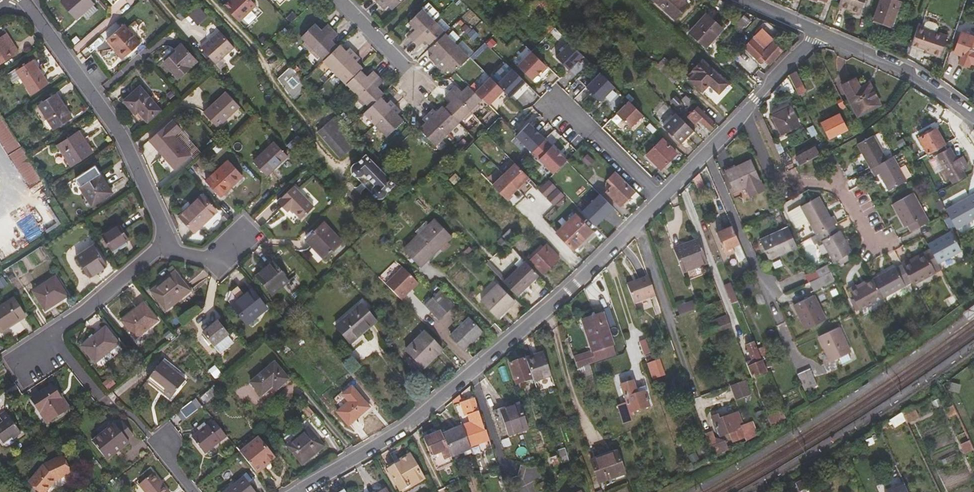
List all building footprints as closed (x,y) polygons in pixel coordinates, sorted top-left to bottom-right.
[(96,3),(94,0),(68,0),(64,3),(78,20),(96,3)] [(240,20),(258,4),(254,0),(230,0),(225,5),(240,20)] [(377,1),(385,8),(389,5),(392,9),(402,0),(378,0),(377,1)] [(668,10),(676,17),(689,3),(686,0),(657,0),(668,10)] [(859,13),(864,0),(839,0),(837,6),(859,13)] [(891,25),(899,1),(895,0),(880,0),(873,18),(891,25)] [(210,8),(203,1),(194,10),(200,17),(210,8)] [(410,35),(415,40),(436,20),(441,15),(429,3),(410,22),(413,26),(411,27),(414,31),(410,35)] [(743,16),(745,13),(741,10),(736,16),(740,20),(743,16)] [(723,27),(707,12),(691,30),(707,45),(723,27)] [(757,16),(747,12),(745,13),(743,16),(751,21),(757,16)] [(446,33),(447,31),(436,20),(415,40),(421,46),(425,42),(428,45),(430,43),(432,46),(446,33)] [(925,23),(923,27),(936,32),(938,27),(936,24),(928,21),(925,23)] [(309,50),(332,28),(327,22),(321,27),(316,22),(301,36),(304,40),(302,42),(309,50)] [(917,25),(911,44),(925,49),(931,51),(930,53),(940,57),(947,35),(936,32),(923,27),(917,25)] [(124,59),(141,44),(125,26),(108,40),(124,59)] [(337,34),(332,28),(309,50),(317,59),(320,56),(323,59),(338,45),(332,39),(337,34)] [(236,46),(221,30),(203,47),(217,63),(236,46)] [(952,42),(963,46),(957,62),(969,67),(970,64),(973,66),(973,52),(973,51),(973,37),(967,35),(957,31),(955,35),(952,42)] [(11,47),(15,44),(7,32),(3,34),(11,47)] [(457,44),(446,33),(432,46),(429,49),(432,52),(429,56),(437,64),(457,44)] [(15,44),(11,47),(3,34),(0,36),(0,65),(21,52),(15,44)] [(776,58),(782,65),(790,55),(775,42),(768,50),(755,38),(747,47),(762,61),(766,58),(772,63),(776,58)] [(557,56),(570,69),(584,54),(571,42),(557,56)] [(182,44),(176,51),(177,52),(166,63),(179,79),(198,62),(182,44)] [(342,47),(339,44),(338,45),(323,59),(322,60),(333,72),(354,52),(346,44),(342,47)] [(468,55),(457,44),(437,64),(444,72),(448,69),(452,73),(468,55)] [(532,50),(518,65),(532,79),(541,70),(543,72),(548,66),(532,50)] [(361,60),(354,52),(333,72),(345,84),(361,69),(362,68),(358,63),(361,60)] [(692,78),(704,89),(710,81),(721,90),(728,81),(704,59),(696,68),(699,71),(692,78)] [(33,95),(49,85),(34,61),(18,71),(33,95)] [(291,66),(277,79),(294,96),(307,83),(291,66)] [(504,90),(511,96),(525,81),(512,68),(497,83),(504,90)] [(344,85),(355,96),(378,75),(372,69),(366,74),(361,69),(345,84),(344,85)] [(8,73),(14,83),(20,79),(14,70),(8,73)] [(588,86),(602,100),(616,86),(602,71),(588,86)] [(789,75),(799,96),(807,92),(796,72),(789,75)] [(380,96),(384,93),(378,85),(383,80),(378,75),(355,96),(362,104),(365,102),(369,107),(380,96)] [(489,105),(504,90),(497,83),(491,77),(477,92),(489,105)] [(843,85),(860,115),(881,104),(870,83),(859,89),(854,80),(843,85)] [(451,90),(472,112),(481,104),(479,101),(481,99),(467,84),(462,89),(456,84),(451,90)] [(142,86),(126,100),(137,113),(141,110),(150,121),(162,110),(142,86)] [(465,119),(472,112),(451,90),(445,95),(450,101),(444,106),(458,121),(463,117),(465,119)] [(220,126),(242,106),(229,91),(207,111),(220,126)] [(54,129),(72,118),(56,94),(39,105),(54,129)] [(699,107),(699,106),(687,94),(684,97),(696,109),(699,107)] [(383,99),(380,96),(369,107),(363,112),(375,124),(395,104),(388,96),(383,99)] [(619,112),(632,126),(644,113),(631,100),(619,112)] [(673,100),(669,103),(674,108),(677,104),(673,100)] [(843,110),(847,107),(843,100),(839,102),(843,110)] [(403,112),(395,104),(375,124),(385,135),(402,118),(399,115),(403,112)] [(436,106),(428,113),(429,114),(448,135),(460,123),(458,121),(444,106),(440,110),(436,106)] [(699,107),(696,109),(690,115),(697,123),(701,120),(710,129),(716,123),(699,107)] [(783,135),(800,126),(792,109),(775,118),(783,135)] [(42,177),(27,155),(5,120),(0,112),(0,138),(30,185),(42,177)] [(695,129),(678,112),(665,125),(683,141),(695,129)] [(429,114),(428,113),(420,121),(423,125),(420,128),(437,146),(448,135),(429,114)] [(830,138),(848,129),(840,114),(822,122),(830,138)] [(340,158),(356,142),(332,116),(316,131),(340,158)] [(554,172),(567,160),(530,122),(517,135),(554,172)] [(920,137),(931,157),(933,155),(935,158),(940,156),(952,177),(965,170),(951,147),(948,149),(936,128),(920,137)] [(72,166),(92,153),(79,132),(59,145),(72,166)] [(175,168),(190,155),(174,136),(159,149),(175,168)] [(678,151),(664,136),(648,153),(662,167),(678,151)] [(872,169),(888,160),(875,137),(859,145),(872,169)] [(267,176),(287,156),(275,143),(255,163),(267,176)] [(795,158),(799,166),(818,155),(815,148),(795,158)] [(367,153),(356,163),(354,164),(353,164),(352,166),(351,168),(352,171),(354,173),(356,173),(375,193),(375,194),(376,196),(379,198),(382,197),(384,195),(384,193),(395,183),(367,153)] [(586,167),(594,158),(590,154),(582,162),(586,167)] [(907,182),(893,157),(888,160),(872,169),(876,177),(881,175),(890,191),(907,182)] [(752,160),(727,172),(733,185),(730,187),(732,192),(746,185),(751,195),(764,189),(752,160)] [(222,197),(244,178),(231,162),(209,181),(222,197)] [(515,162),(504,173),(518,187),(529,176),(515,162)] [(504,173),(493,185),(507,198),(518,187),(504,173)] [(694,179),(700,194),(707,191),(700,173),(694,179)] [(92,205),(112,192),(100,174),(80,187),(92,205)] [(620,205),(635,190),(622,177),(607,192),(620,205)] [(541,188),(548,195),(557,186),(551,179),(541,188)] [(294,186),(277,202),(286,212),(290,209),(300,220),(313,207),(294,186)] [(559,188),(557,186),(548,195),(549,197),(559,188)] [(566,195),(559,188),(549,197),(556,204),(566,195)] [(832,225),(838,222),(833,214),(831,215),(819,194),(802,204),(800,204),(808,217),(817,234),(820,232),(832,225)] [(909,226),(910,231),(929,221),(914,194),(893,205),(905,227),(909,226)] [(940,198),(946,208),(950,204),(945,195),(940,198)] [(194,230),(217,211),(204,196),(181,214),(194,230)] [(703,213),(698,200),(692,202),(698,215),(703,213)] [(808,217),(800,204),(802,204),(801,203),(789,209),(797,223),(808,217)] [(574,248),(592,231),(576,215),(559,232),(574,248)] [(422,265),(453,237),(437,219),(405,246),(422,265)] [(323,258),(340,242),(323,224),(306,240),(323,258)] [(836,232),(832,225),(820,232),(823,238),(823,240),(835,261),(851,252),(840,230),(836,232)] [(112,249),(128,239),(119,226),(103,236),(112,249)] [(653,243),(647,227),(644,229),(645,231),(650,244),(653,243)] [(770,259),(798,247),(789,227),(761,240),(770,259)] [(741,245),(734,229),(718,236),(725,252),(741,245)] [(530,230),(512,247),(516,252),(534,234),(530,230)] [(931,249),(938,263),(962,250),(952,232),(929,244),(931,249)] [(683,272),(708,262),(699,240),(675,250),(683,272)] [(89,277),(106,266),(93,246),(76,258),(89,277)] [(544,274),(558,261),(545,247),(532,261),(544,274)] [(934,269),(940,266),(938,263),(931,249),(925,252),(910,260),(908,257),(900,260),(901,262),(909,280),(910,281),(934,269)] [(879,296),(909,280),(901,262),(893,267),(891,265),(868,276),(869,278),(878,294),(879,296)] [(828,264),(816,269),(820,277),(812,281),(816,291),(829,285),(825,274),(831,272),(828,264)] [(509,285),(520,297),(540,277),(529,265),(509,285)] [(406,266),(388,284),(404,299),(421,282),(406,266)] [(271,296),(287,283),(275,267),(266,274),(263,272),(256,277),(271,296)] [(166,311),(191,291),(176,271),(150,291),(166,311)] [(644,276),(651,295),(654,293),(647,275),(644,276)] [(645,297),(651,295),(644,276),(638,278),(645,297)] [(55,277),(33,292),(44,309),(57,300),(58,302),(67,296),(55,277)] [(633,301),(645,297),(638,278),(636,279),(636,280),(626,284),(633,301)] [(855,306),(878,294),(869,278),(853,285),(852,281),(844,285),(855,306)] [(500,317),(517,301),(499,283),(484,299),(500,317)] [(229,306),(233,311),(246,301),(244,299),(238,292),(232,297),(229,306)] [(245,326),(266,309),(252,292),(244,299),(246,301),(233,311),(245,326)] [(440,321),(453,307),(440,293),(425,306),(440,321)] [(738,300),(736,295),(728,299),(729,303),(738,300)] [(806,329),(827,320),(816,295),(795,304),(806,329)] [(25,316),(14,299),(0,307),(0,331),(1,332),(25,316)] [(686,306),(688,313),(703,308),(700,300),(686,306)] [(135,338),(157,320),(144,303),(122,321),(135,338)] [(336,326),(352,343),(377,321),(363,304),(336,326)] [(583,326),(592,354),(595,353),(585,321),(604,314),(604,312),(579,320),(581,327),(583,326)] [(592,354),(575,359),(578,369),(590,364),(596,362),(607,357),(612,355),(616,353),(614,346),(604,314),(585,321),(595,353),(592,354)] [(715,332),(732,325),(728,314),(711,322),(715,332)] [(470,340),(480,330),(470,320),(452,337),(465,350),(473,343),(470,340)] [(213,347),(227,336),(218,322),(203,334),(213,347)] [(108,355),(118,347),(106,331),(83,348),(94,363),(105,353),(108,355)] [(828,364),(847,356),(836,331),(818,340),(828,364)] [(424,369),(443,350),(426,332),(407,350),(424,369)] [(747,363),(753,378),(768,372),(763,360),(761,361),(754,342),(746,345),(752,361),(747,363)] [(535,382),(551,376),(543,352),(527,358),(533,377),(535,382)] [(617,356),(616,353),(612,355),(607,357),(596,362),(617,356)] [(620,365),(617,356),(596,362),(599,372),(620,365)] [(517,383),(533,377),(527,358),(510,364),(517,383)] [(170,398),(184,380),(161,363),(149,377),(166,390),(163,393),(170,398)] [(250,383),(261,396),(272,387),(275,390),(288,380),(274,364),(250,383)] [(811,370),(798,376),(805,392),(818,386),(811,370)] [(736,400),(751,393),(745,380),(730,386),(736,400)] [(624,395),(636,390),(633,382),(621,386),(624,395)] [(54,387),(34,399),(48,421),(69,408),(63,398),(62,399),(54,387)] [(272,387),(261,396),(264,400),(275,390),(272,387)] [(725,404),(732,401),(727,388),(720,391),(725,404)] [(349,425),(369,408),(355,390),(346,397),(350,402),(337,411),(349,425)] [(637,395),(636,390),(624,395),(627,404),(618,408),(624,426),(633,422),(631,415),(650,407),(645,392),(637,395)] [(491,447),(488,437),(476,405),(470,407),(469,403),(464,405),(461,395),(454,401),(462,423),(473,453),(491,447)] [(195,398),(178,412),(184,420),(201,406),(195,398)] [(502,412),(522,406),(521,403),(495,411),(503,438),(510,436),(502,412)] [(510,436),(530,430),(522,406),(502,412),(510,436)] [(315,415),(309,409),(304,413),(310,420),(315,415)] [(771,425),(786,419),(782,410),(767,416),(771,425)] [(0,416),(0,418),(2,421),(0,422),(0,438),(4,444),(21,432),(7,412),(0,416)] [(734,427),(740,424),(737,414),(717,422),(722,436),(736,430),(734,427)] [(324,426),(315,415),(310,420),(319,431),(324,426)] [(203,453),(226,435),(214,420),(200,432),(198,431),(191,438),(203,453)] [(115,423),(103,432),(93,441),(106,458),(117,449),(129,440),(126,437),(132,432),(123,421),(117,425),(115,423)] [(441,432),(454,462),(473,455),(473,453),(462,423),(441,432)] [(457,468),(454,462),(441,432),(439,427),(421,434),(438,476),(457,468)] [(743,444),(747,442),(741,427),(739,428),(742,436),(740,437),(743,444)] [(302,466),(323,447),(308,429),(286,447),(302,466)] [(710,432),(704,435),(708,447),(715,445),(710,432)] [(240,453),(253,470),(271,456),(258,438),(251,444),(248,440),(237,449),(238,451),(240,453)] [(399,485),(421,473),(408,450),(386,462),(399,485)] [(602,483),(627,473),(618,451),(594,461),(602,483)] [(61,456),(45,463),(31,480),(45,491),(55,478),(68,472),(61,456)] [(160,485),(162,483),(153,472),(151,474),(160,485)] [(162,483),(160,485),(151,474),(142,480),(138,484),(144,491),(169,491),(162,483)] [(230,488),(225,491),(255,491),(243,478),(230,488)]
